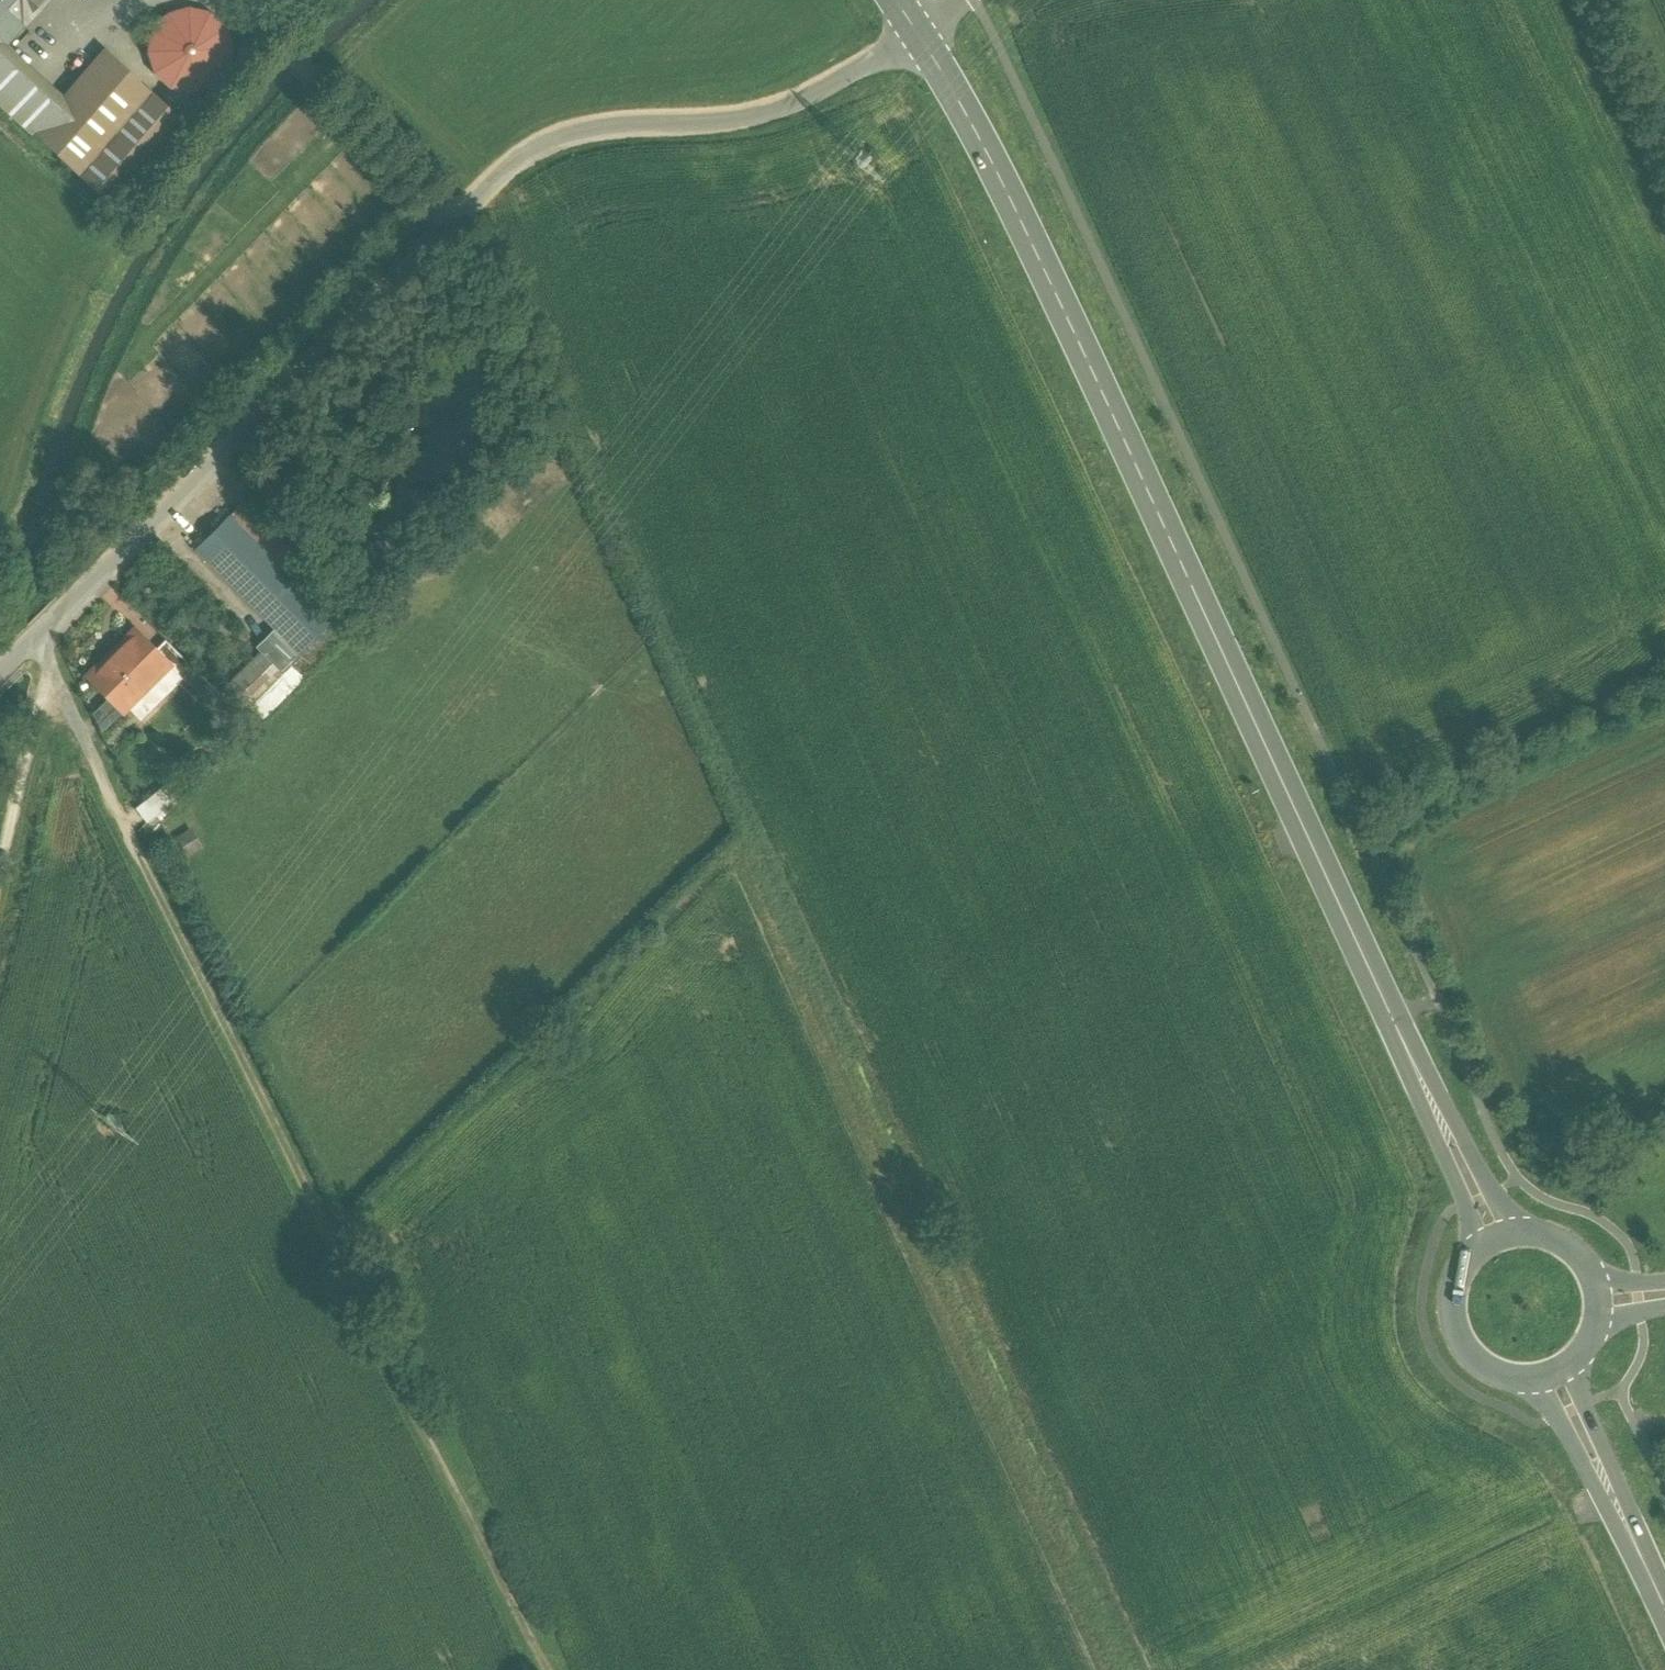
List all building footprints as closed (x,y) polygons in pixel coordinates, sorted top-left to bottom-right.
[(109,198),(178,123),(101,53),(68,90),(15,42),(53,0),(0,0),(0,100),(109,198)] [(219,42),(210,32),(200,29),(187,29),(178,34),(172,40),(168,49),(167,63),(173,74),(180,80),(189,84),(199,84),(209,81),(217,74),(222,66),(223,60),(223,50),(219,42)] [(242,504),(192,550),(267,630),(250,646),(279,675),(334,624),(290,580),(303,568),(242,504)] [(132,628),(82,680),(120,720),(174,671),(132,628)] [(209,708),(220,695),(203,681),(192,694),(209,708)] [(144,821),(174,800),(164,784),(133,806),(144,821)]
